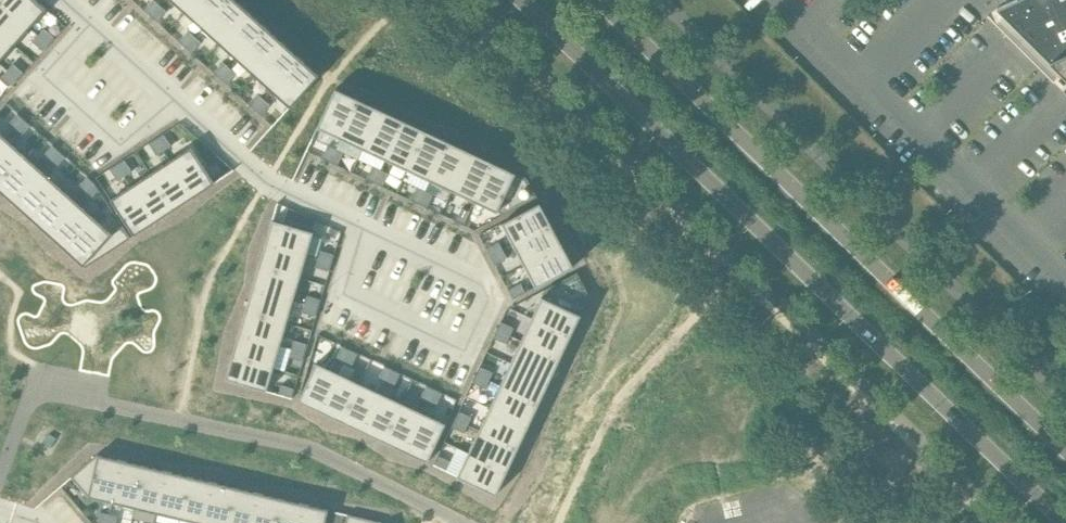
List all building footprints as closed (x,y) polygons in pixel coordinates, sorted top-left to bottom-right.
[(1,0),(0,0),(0,31),(14,44),(30,27),(1,0)] [(30,27),(47,8),(37,0),(1,0),(30,27)] [(145,9),(151,14),(160,4),(155,0),(153,0),(145,9)] [(196,0),(173,0),(185,11),(196,0)] [(227,0),(196,0),(185,11),(203,27),(227,0)] [(249,11),(237,0),(227,0),(203,27),(220,43),(249,11)] [(997,7),(1065,76),(1065,0),(1013,0),(997,7)] [(160,4),(151,14),(158,20),(167,10),(160,4)] [(238,58),(266,26),(249,11),(220,43),(238,58)] [(255,74),(284,42),(266,26),(238,58),(255,74)] [(45,28),(39,35),(49,43),(55,37),(45,28)] [(189,30),(180,40),(186,46),(195,36),(189,30)] [(14,44),(0,31),(0,60),(14,44)] [(39,35),(33,41),(43,50),(49,43),(39,35)] [(195,36),(186,46),(193,52),(202,42),(195,36)] [(273,90),(301,58),(284,42),(255,74),(273,90)] [(320,74),(301,58),(273,90),(291,106),(320,74)] [(223,61),(215,71),(221,77),(230,67),(223,61)] [(14,63),(8,70),(18,78),(23,72),(14,63)] [(230,67),(221,77),(227,83),(236,73),(230,67)] [(8,70),(2,76),(12,85),(18,78),(8,70)] [(341,137),(359,98),(336,87),(318,126),(341,137)] [(258,93),(249,103),(256,109),(264,99),(258,93)] [(364,148),(382,109),(359,98),(341,137),(364,148)] [(264,99),(256,109),(262,114),(271,105),(264,99)] [(386,158),(404,119),(382,109),(364,148),(386,158)] [(18,114),(9,124),(15,129),(24,120),(18,114)] [(408,169),(427,130),(404,119),(386,158),(408,169)] [(24,120),(15,129),(22,135),(30,126),(24,120)] [(431,179),(449,140),(427,130),(408,169),(431,179)] [(165,134),(157,139),(164,150),(172,145),(165,134)] [(24,154),(7,138),(0,146),(0,181),(24,154)] [(157,139),(150,144),(157,155),(164,150),(157,139)] [(453,190),(472,151),(449,140),(431,179),(453,190)] [(328,144),(323,156),(330,160),(336,148),(328,144)] [(52,145),(43,155),(50,161),(59,151),(52,145)] [(192,146),(171,160),(194,196),(215,182),(192,146)] [(336,148),(330,160),(338,164),(344,152),(336,148)] [(59,151),(50,161),(56,167),(65,157),(59,151)] [(476,200),(494,161),(472,151),(453,190),(476,200)] [(42,170),(24,154),(0,181),(0,190),(13,202),(42,170)] [(125,160),(118,164),(125,175),(132,171),(125,160)] [(194,196),(171,160),(151,173),(175,209),(194,196)] [(527,177),(494,161),(476,200),(504,214),(537,196),(527,177)] [(118,164),(111,169),(118,180),(125,175),(118,164)] [(373,165),(367,177),(375,181),(381,169),(373,165)] [(381,169),(375,181),(383,185),(389,173),(381,169)] [(31,217),(59,186),(42,170),(13,202),(31,217)] [(175,209),(151,173),(132,186),(155,221),(175,209)] [(87,177),(78,186),(85,192),(94,183),(87,177)] [(94,183),(85,192),(91,198),(99,190),(94,183)] [(48,233),(77,201),(59,186),(31,217),(48,233)] [(155,221),(132,186),(111,199),(135,235),(155,221)] [(413,196),(412,199),(420,202),(426,190),(418,187),(413,196)] [(426,190),(420,202),(428,206),(431,200),(434,194),(426,190)] [(65,249),(94,217),(77,201),(48,233),(65,249)] [(514,244),(552,224),(540,202),(502,222),(514,244)] [(462,207),(457,219),(465,223),(470,211),(462,207)] [(112,233),(94,217),(65,249),(85,267),(131,237),(123,225),(112,233)] [(314,231),(273,219),(266,243),(307,255),(314,231)] [(525,264),(563,244),(552,224),(514,244),(525,264)] [(499,242),(487,248),(492,256),(503,249),(499,242)] [(300,277),(307,255),(266,243),(259,265),(300,277)] [(574,266),(563,244),(525,264),(537,286),(574,266)] [(319,249),(316,258),(329,261),(332,253),(321,250),(319,249)] [(503,249),(492,256),(496,263),(507,257),(503,249)] [(316,258),(314,266),(327,270),(329,261),(316,258)] [(294,300),(300,277),(259,265),(253,288),(294,300)] [(542,295),(532,318),(571,336),(590,295),(577,272),(546,289),(542,295)] [(521,283),(510,289),(514,297),(525,290),(521,283)] [(287,322),(294,300),(253,288),(246,310),(287,322)] [(308,295),(305,303),(318,307),(320,299),(308,295)] [(305,303),(303,312),(315,315),(318,307),(305,303)] [(280,345),(287,322),(246,310),(239,333),(280,345)] [(35,313),(16,334),(66,379),(85,358),(35,313)] [(571,336),(532,318),(521,340),(560,358),(571,336)] [(502,322),(499,329),(511,335),(514,327),(502,322)] [(499,329),(495,337),(507,343),(511,335),(499,329)] [(274,367),(280,345),(239,333),(233,355),(274,367)] [(294,340),(292,348),(305,352),(307,343),(296,340),(294,340)] [(560,358),(521,340),(511,362),(550,381),(560,358)] [(339,353),(336,358),(344,362),(350,350),(342,346),(339,353)] [(292,348),(289,356),(302,360),(305,352),(292,348)] [(350,350),(344,362),(352,365),(357,354),(358,353),(350,350)] [(267,391),(274,367),(233,355),(226,379),(267,391)] [(321,411),(339,373),(317,362),(298,401),(321,411)] [(550,381),(511,362),(500,385),(539,403),(550,381)] [(384,367),(379,378),(387,381),(392,370),(385,366),(384,367)] [(481,366),(478,374),(489,380),(493,372),(482,367),(481,366)] [(392,370),(387,381),(395,385),(398,379),(400,373),(392,370)] [(342,421),(360,383),(339,373),(321,411),(342,421)] [(478,374),(474,382),(486,388),(489,380),(478,374)] [(363,431),(381,392),(360,383),(342,421),(363,431)] [(281,384),(279,393),(292,396),(294,388),(288,386),(281,384)] [(539,403),(500,385),(490,407),(529,426),(539,403)] [(426,386),(421,398),(429,401),(435,389),(426,386)] [(435,389),(429,401),(437,405),(442,393),(435,389)] [(384,441),(403,402),(381,392),(363,431),(384,441)] [(406,451),(424,412),(403,402),(384,441),(406,451)] [(529,426),(490,407),(479,430),(518,448),(529,426)] [(460,411),(456,419),(468,425),(472,416),(460,411)] [(446,423),(424,412),(406,451),(427,461),(428,461),(446,423)] [(456,419),(453,427),(465,432),(468,425),(456,419)] [(518,448),(479,430),(469,452),(508,470),(518,448)] [(508,470),(469,452),(458,475),(496,493),(497,494),(508,470)] [(97,454),(71,476),(72,477),(88,496),(112,502),(122,460),(97,454)] [(439,455),(435,463),(447,469),(451,461),(447,459),(445,458),(441,456),(439,455)] [(122,460),(112,502),(135,507),(145,465),(122,460)] [(145,465),(135,507),(158,513),(168,471),(145,465)] [(168,471),(158,513),(181,518),(191,476),(168,471)] [(181,518),(202,522),(204,522),(213,482),(191,476),(181,518)] [(204,522),(228,522),(236,487),(213,482),(204,522)] [(228,522),(252,522),(259,493),(236,487),(228,522)] [(252,522),(276,522),(282,498),(259,493),(252,522)] [(276,522),(300,522),(305,503),(282,498),(276,522)] [(300,522),(325,522),(329,509),(305,503),(300,522)] [(98,522),(107,522),(109,514),(101,512),(98,522)] [(107,522),(116,522),(118,516),(109,514),(107,522)] [(346,522),(382,522),(381,522),(348,514),(346,522)]
